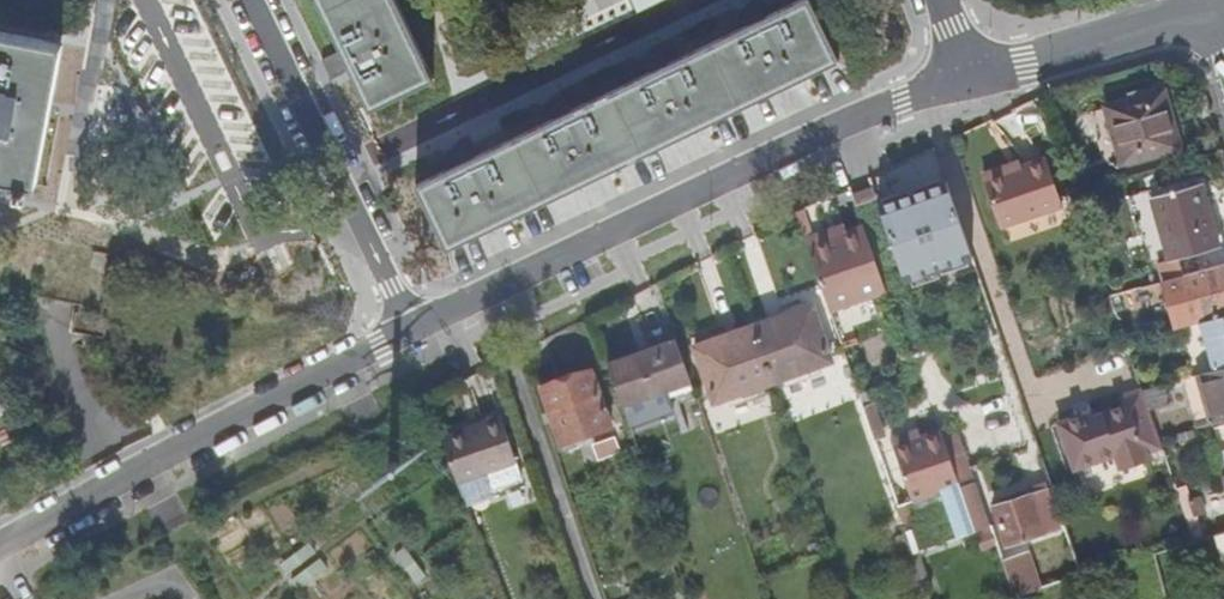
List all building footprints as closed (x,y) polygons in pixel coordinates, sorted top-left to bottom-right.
[(337,51),(322,57),(325,67),(330,78),(346,70),(366,112),(378,106),(430,81),(391,0),(312,0),(337,51)] [(768,2),(766,0),(757,0),(750,13),(756,25),(676,63),(669,49),(660,43),(650,59),(657,73),(576,112),(570,98),(560,92),(550,108),(556,121),(474,160),(468,147),(459,140),(450,156),(456,170),(415,189),(445,252),(835,65),(805,2),(775,16),(768,2)] [(33,192),(58,51),(0,39),(0,186),(33,192)] [(1172,91),(1111,107),(1126,164),(1187,147),(1172,91)] [(906,282),(977,261),(945,156),(874,177),(906,282)] [(1051,168),(988,187),(1003,236),(1067,216),(1051,168)] [(1202,189),(1153,202),(1171,267),(1220,254),(1202,189)] [(806,242),(809,251),(847,237),(844,228),(806,242)] [(864,231),(847,237),(809,251),(832,313),(872,299),(886,294),(864,231)] [(1223,320),(1223,270),(1166,286),(1180,333),(1201,327),(1223,320)] [(756,330),(776,387),(834,367),(815,311),(756,330)] [(69,316),(67,334),(102,339),(104,319),(69,316)] [(1201,327),(1214,375),(1223,372),(1223,320),(1201,327)] [(716,407),(776,387),(756,330),(697,350),(716,407)] [(626,411),(694,387),(680,345),(611,368),(626,411)] [(1214,375),(1187,382),(1201,432),(1223,425),(1223,372),(1214,375)] [(595,375),(542,393),(561,448),(614,431),(595,375)] [(1146,399),(1151,413),(1170,408),(1164,389),(1144,395),(1146,399)] [(1161,444),(1151,414),(1146,399),(1123,407),(1126,417),(1097,426),(1083,430),(1081,425),(1062,431),(1076,476),(1120,461),(1124,475),(1150,466),(1148,458),(1164,453),(1161,444)] [(1083,430),(1097,426),(1095,420),(1081,425),(1083,430)] [(473,436),(444,446),(460,494),(468,515),(496,505),(493,498),(525,487),(503,425),(485,431),(486,434),(474,438),(473,436)] [(893,441),(896,449),(923,440),(920,432),(893,441)] [(941,433),(923,440),(896,449),(915,505),(948,493),(964,540),(992,530),(976,483),(960,488),(941,433)] [(1195,434),(1180,438),(1183,446),(1197,442),(1195,434)] [(1003,538),(1056,521),(1045,481),(991,498),(1003,538)] [(1190,490),(1178,494),(1196,545),(1205,542),(1199,522),(1196,523),(1192,507),(1195,506),(1190,490)] [(1200,504),(1195,506),(1192,507),(1196,523),(1199,522),(1205,520),(1200,504)] [(1024,568),(1009,573),(1016,596),(1031,592),(1024,568)] [(709,589),(690,596),(691,598),(713,598),(709,589)]
